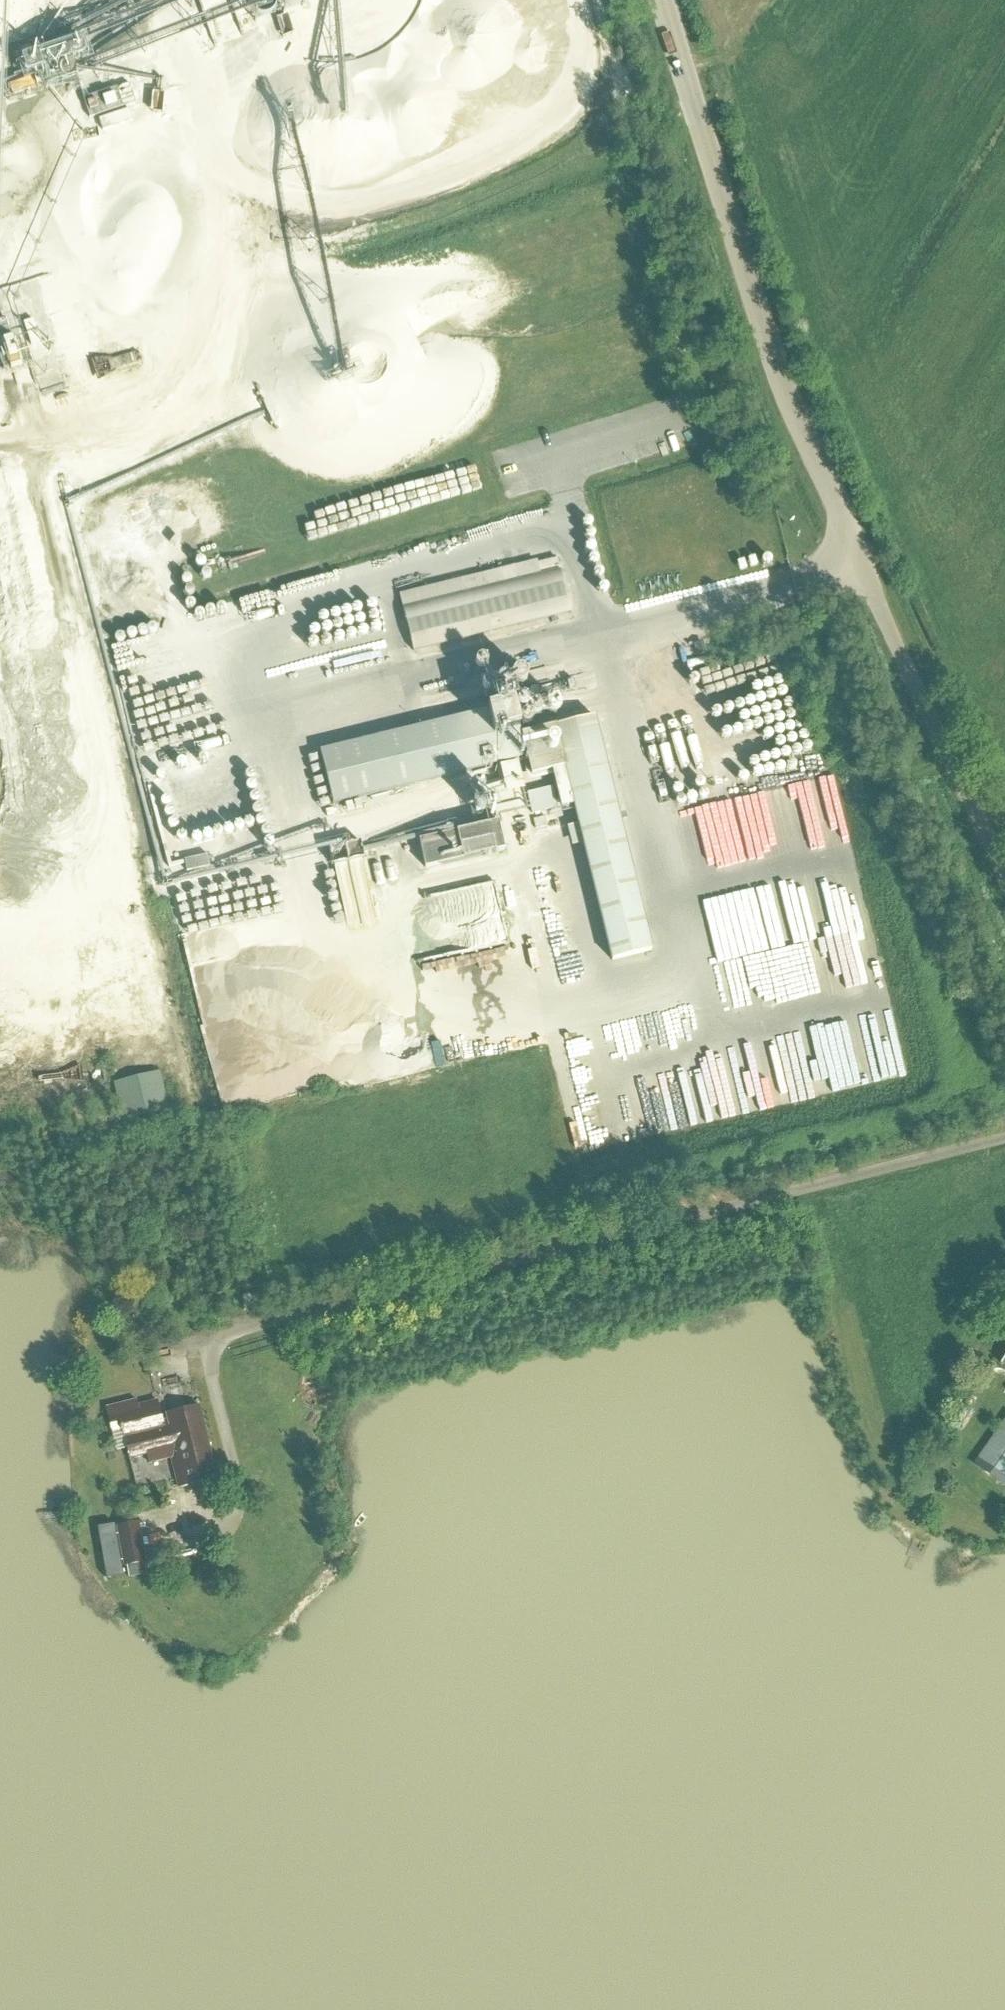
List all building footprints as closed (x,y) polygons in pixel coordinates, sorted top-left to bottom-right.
[(72,368),(63,337),(39,345),(33,326),(22,330),(37,379),(72,368)] [(397,592),(411,652),(569,615),(555,555),(397,592)] [(238,670),(342,644),(338,629),(234,655),(238,670)] [(336,667),(331,652),(290,665),(295,680),(336,667)] [(487,710),(319,750),(333,804),(493,766),(499,790),(523,783),(516,760),(526,758),(527,758),(531,776),(544,773),(547,786),(552,786),(557,808),(567,806),(559,770),(563,768),(611,963),(652,953),(594,718),(521,736),(520,736),(518,730),(512,703),(487,710)] [(548,788),(524,794),(529,815),(557,808),(552,786),(547,786),(548,788)] [(456,843),(455,838),(418,846),(424,874),(462,865),(463,870),(505,860),(498,833),(456,843)] [(378,862),(366,862),(365,877),(377,877),(378,862)] [(345,936),(374,931),(365,873),(335,878),(345,936)] [(534,889),(553,884),(551,874),(531,880),(534,889)] [(515,918),(505,920),(509,944),(520,942),(515,918)] [(482,972),(484,980),(418,993),(423,1017),(513,999),(507,967),(482,972)] [(641,1016),(642,1032),(667,1030),(664,999),(652,1000),(654,1015),(641,1016)] [(121,1434),(136,1494),(175,1484),(178,1492),(216,1483),(198,1410),(165,1418),(167,1428),(162,1429),(156,1405),(137,1410),(135,1404),(105,1412),(111,1437),(121,1434)] [(1004,1487),(1004,1418),(973,1466),(1004,1487)] [(122,1571),(126,1570),(128,1580),(145,1577),(143,1566),(145,1566),(138,1525),(115,1529),(122,1571)]
